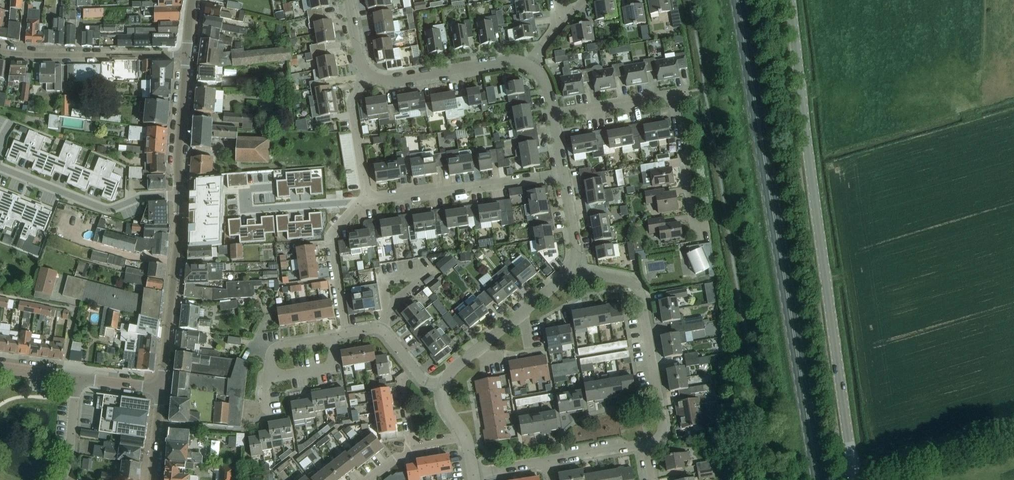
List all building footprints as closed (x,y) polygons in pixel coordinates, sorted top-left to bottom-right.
[(10,5),(10,8),(19,9),(22,4),(23,0),(11,0),(10,5)] [(91,9),(91,0),(76,0),(76,5),(77,5),(83,10),(91,9)] [(327,0),(305,0),(302,1),(304,11),(306,10),(308,18),(323,15),(321,8),(328,7),(327,0)] [(390,11),(394,10),(393,4),(391,5),(390,0),(366,0),(367,9),(374,8),(375,14),(373,14),(390,11)] [(616,8),(614,0),(605,0),(601,1),(601,2),(594,3),(596,20),(604,18),(604,19),(617,17),(616,8)] [(650,14),(658,13),(658,14),(678,10),(676,0),(647,0),(650,14)] [(239,10),(240,3),(227,1),(226,8),(239,10)] [(514,23),(534,19),(533,19),(532,14),(539,12),(538,5),(533,6),(533,1),(515,4),(517,16),(513,17),(514,23)] [(216,6),(207,4),(204,14),(214,16),(231,20),(232,15),(219,12),(221,7),(216,6)] [(645,23),(644,14),(642,4),(629,6),(629,7),(622,8),(625,25),(632,24),(633,25),(645,23)] [(299,6),(281,10),(282,16),(300,11),(299,6)] [(461,6),(449,10),(452,19),(464,15),(461,6)] [(142,8),(143,7),(141,7),(141,11),(144,11),(144,17),(154,17),(154,22),(169,22),(179,22),(182,7),(154,8),(154,10),(147,10),(147,8),(142,8)] [(64,46),(65,19),(66,19),(66,9),(60,8),(60,20),(53,19),(52,34),(44,34),(43,45),(64,46)] [(103,9),(91,9),(83,10),(82,19),(103,18),(103,9)] [(8,30),(4,29),(5,23),(2,23),(5,11),(0,10),(0,39),(7,40),(8,30)] [(8,30),(7,40),(19,42),(21,24),(15,24),(16,11),(10,10),(8,30)] [(26,44),(43,45),(44,34),(45,31),(44,28),(44,26),(40,25),(41,11),(28,10),(27,27),(26,34),(26,43),(26,44)] [(66,11),(66,19),(65,46),(75,46),(76,12),(66,11)] [(375,25),(392,22),(390,11),(373,14),(375,25)] [(315,34),(332,31),(331,20),(324,21),(323,15),(308,18),(309,25),(308,25),(309,29),(314,28),(315,34)] [(498,29),(496,20),(496,15),(492,16),(484,18),(485,22),(477,24),(480,45),(489,43),(489,44),(491,44),(491,43),(494,43),(492,31),(498,29)] [(203,27),(220,30),(238,34),(244,35),(245,29),(222,24),(223,20),(204,16),(203,24),(204,24),(203,26),(203,27)] [(534,19),(514,23),(512,24),(513,30),(507,31),(509,41),(515,40),(515,41),(533,38),(532,33),(536,32),(534,19)] [(679,19),(672,20),(673,28),(680,27),(681,27),(679,19)] [(468,47),(467,37),(466,35),(472,34),(470,20),(463,21),(464,26),(451,28),(453,39),(454,49),(463,48),(463,49),(465,48),(468,47)] [(379,35),(394,33),(392,22),(375,25),(377,36),(379,35)] [(594,41),(593,32),(591,22),(578,24),(578,25),(571,27),(573,44),(581,42),(581,43),(594,41)] [(124,36),(177,35),(179,23),(168,24),(158,24),(158,29),(135,30),(135,32),(124,32),(124,36)] [(444,25),(437,26),(432,26),(433,31),(425,33),(427,44),(428,54),(437,52),(437,53),(439,53),(439,52),(442,51),(440,39),(446,38),(444,25)] [(82,27),(82,37),(82,47),(92,47),(92,39),(99,39),(99,27),(82,27)] [(219,35),(220,30),(203,27),(203,32),(202,32),(201,40),(218,42),(218,44),(230,46),(231,38),(225,37),(225,36),(219,35)] [(310,53),(325,51),(324,44),(334,42),(332,31),(315,34),(317,45),(309,46),(310,53)] [(375,53),(399,49),(392,50),(390,40),(395,39),(394,33),(379,35),(380,41),(373,42),(375,53)] [(177,35),(124,36),(118,36),(118,37),(118,47),(149,47),(149,39),(153,39),(153,47),(175,47),(177,35)] [(217,46),(218,44),(218,42),(201,40),(198,65),(208,67),(215,67),(226,67),(226,61),(229,61),(230,67),(291,61),(289,48),(244,52),(243,49),(230,51),(231,52),(223,53),(223,47),(217,46)] [(402,68),(399,49),(375,53),(377,64),(385,62),(387,70),(391,70),(402,68)] [(312,71),(313,71),(335,67),(333,56),(327,57),(325,51),(310,53),(305,54),(306,61),(316,60),(318,70),(312,71)] [(687,68),(684,53),(680,54),(674,55),(674,53),(664,55),(665,60),(668,79),(679,78),(677,70),(687,68)] [(573,95),(570,76),(567,56),(554,58),(555,64),(563,62),(564,68),(562,69),(564,77),(560,78),(563,97),(573,95)] [(411,58),(412,67),(421,65),(419,57),(411,58)] [(668,79),(665,60),(655,61),(654,58),(648,59),(651,72),(656,71),(658,81),(668,79)] [(645,73),(651,72),(648,59),(642,60),(643,63),(633,65),(637,85),(647,83),(645,73)] [(101,65),(98,65),(98,79),(101,79),(101,82),(114,82),(114,78),(134,78),(138,78),(138,71),(138,61),(114,61),(114,63),(101,63),(101,65)] [(145,80),(172,80),(173,61),(143,61),(143,73),(145,73),(145,80)] [(27,63),(11,62),(7,87),(13,87),(14,82),(24,82),(27,63)] [(55,63),(39,63),(39,64),(40,84),(46,84),(46,91),(62,91),(62,75),(61,65),(55,65),(55,63)] [(637,85),(633,65),(624,67),(623,63),(617,64),(619,77),(624,76),(626,87),(637,85)] [(614,78),(619,77),(617,64),(611,66),(611,69),(602,70),(601,67),(605,90),(615,88),(614,78)] [(605,90),(601,67),(600,66),(598,66),(597,66),(595,66),(594,66),(593,67),(592,68),(591,69),(585,70),(588,82),(593,81),(595,92),(605,90)] [(215,68),(198,67),(196,82),(215,83),(215,81),(221,82),(222,75),(215,75),(215,68)] [(310,90),(325,87),(324,80),(337,78),(335,67),(313,71),(314,81),(309,82),(310,90)] [(582,83),(588,82),(585,70),(579,71),(580,74),(570,76),(573,95),(584,94),(582,83)] [(511,102),(531,99),(529,88),(523,89),(521,81),(514,83),(514,80),(512,79),(510,79),(508,79),(507,80),(506,82),(506,84),(505,84),(508,103),(511,102)] [(170,99),(172,80),(145,80),(145,81),(150,81),(150,89),(142,89),(142,97),(170,99)] [(23,84),(21,101),(27,102),(30,85),(23,84)] [(310,108),(335,103),(333,92),(326,93),(325,87),(310,90),(311,97),(309,97),(310,108)] [(467,97),(461,98),(463,111),(470,109),(469,107),(481,105),(482,111),(487,110),(486,103),(485,94),(479,94),(478,88),(466,91),(467,97)] [(215,90),(196,89),(194,112),(213,113),(213,112),(222,113),(224,92),(215,91),(215,90)] [(463,111),(461,98),(455,99),(454,93),(442,95),(445,111),(446,119),(464,116),(463,111)] [(426,111),(424,104),(424,100),(418,101),(417,94),(407,95),(409,112),(420,110),(420,112),(426,111)] [(400,113),(409,112),(407,95),(397,97),(398,104),(392,105),(395,120),(395,119),(397,119),(397,115),(400,115),(400,113)] [(433,113),(445,111),(442,95),(430,97),(431,103),(424,104),(426,111),(427,117),(433,116),(433,113)] [(167,126),(170,99),(142,97),(142,98),(150,98),(150,102),(146,101),(145,102),(140,102),(139,113),(144,114),(143,124),(167,126)] [(395,120),(392,105),(387,106),(385,97),(375,98),(378,119),(379,120),(389,118),(390,121),(395,120)] [(369,121),(378,119),(375,98),(365,100),(366,107),(360,108),(362,120),(369,119),(369,121)] [(514,120),(531,117),(530,110),(533,110),(531,99),(511,102),(514,120)] [(335,103),(310,108),(312,118),(315,117),(316,125),(321,124),(331,122),(330,115),(337,114),(335,103)] [(508,108),(492,110),(494,122),(510,119),(508,108)] [(91,119),(100,120),(101,114),(101,113),(92,112),(91,119)] [(222,121),(241,123),(242,123),(242,129),(251,129),(252,128),(253,115),(242,114),(242,115),(223,114),(222,121)] [(49,115),(48,128),(57,129),(59,116),(49,115)] [(69,122),(86,123),(86,115),(69,115),(69,122)] [(524,138),(537,135),(535,124),(532,125),(531,117),(514,120),(514,121),(510,121),(512,127),(513,129),(512,130),(514,139),(517,138),(517,139),(524,138)] [(235,140),(236,128),(213,126),(213,122),(212,122),(212,120),(194,119),(192,149),(202,149),(209,150),(210,138),(235,140)] [(655,124),(658,141),(668,139),(669,145),(675,143),(673,132),(669,133),(668,126),(670,126),(669,119),(661,120),(662,123),(655,124)] [(658,141),(655,124),(648,126),(647,123),(636,124),(639,144),(648,143),(649,146),(650,148),(652,148),(656,148),(657,147),(657,145),(657,141),(658,141)] [(640,147),(639,144),(636,124),(625,126),(626,129),(618,130),(621,147),(632,145),(632,148),(634,150),(638,149),(640,147)] [(146,139),(146,141),(166,142),(167,130),(133,128),(133,127),(129,126),(128,139),(142,141),(143,138),(146,139)] [(621,147),(618,130),(611,132),(611,129),(600,131),(602,143),(604,155),(615,153),(614,148),(621,147)] [(8,149),(5,157),(7,158),(6,159),(17,163),(19,158),(20,156),(27,159),(37,134),(38,134),(29,130),(24,144),(14,141),(10,150),(8,149)] [(596,144),(602,143),(600,131),(589,132),(589,135),(582,137),(585,153),(597,151),(596,144)] [(37,134),(27,159),(35,162),(34,163),(32,169),(42,173),(49,154),(40,151),(45,138),(37,134)] [(516,157),(537,154),(536,146),(539,146),(537,135),(524,138),(517,139),(518,144),(515,145),(516,150),(515,151),(516,157)] [(585,153),(582,137),(575,138),(574,135),(567,136),(568,143),(571,143),(573,156),(585,153)] [(373,145),(386,143),(386,136),(372,138),(373,145)] [(235,140),(235,162),(267,163),(268,141),(235,140)] [(49,154),(42,173),(52,177),(54,171),(55,170),(62,173),(72,147),(72,146),(64,143),(58,158),(49,154)] [(125,153),(147,154),(165,156),(166,144),(146,143),(145,148),(126,147),(125,153)] [(72,147),(62,173),(70,176),(69,177),(67,183),(77,187),(84,168),(75,165),(81,148),(73,145),(72,146),(72,147)] [(424,176),(422,159),(421,153),(409,154),(408,148),(402,149),(402,152),(403,159),(405,172),(411,171),(412,177),(424,176)] [(497,163),(498,168),(509,167),(508,159),(504,160),(502,149),(495,150),(497,163)] [(479,165),(477,155),(477,152),(470,153),(470,151),(469,150),(458,152),(459,157),(461,174),(474,172),(473,166),(479,165)] [(491,164),(497,163),(495,150),(489,151),(489,153),(477,155),(479,165),(480,172),(492,170),(491,164)] [(442,167),(440,154),(433,155),(433,151),(421,153),(422,159),(424,176),(437,174),(436,168),(442,167)] [(405,172),(403,159),(402,152),(396,152),(397,162),(385,164),(388,181),(400,179),(399,173),(405,172)] [(461,174),(459,157),(447,159),(446,153),(440,154),(442,167),(448,166),(449,176),(461,174)] [(165,156),(147,154),(148,163),(144,163),(145,171),(142,171),(142,175),(148,176),(155,177),(155,174),(165,174),(165,156)] [(537,154),(516,157),(521,157),(523,169),(535,166),(536,169),(543,168),(541,160),(538,161),(537,154)] [(669,160),(668,154),(656,156),(657,162),(669,160)] [(190,177),(211,175),(211,157),(201,157),(191,158),(190,177)] [(84,168),(77,187),(87,191),(89,185),(90,184),(97,186),(107,161),(99,158),(93,172),(84,168)] [(107,161),(97,186),(104,189),(104,191),(101,197),(112,201),(112,199),(114,200),(117,193),(116,192),(119,183),(109,179),(115,164),(107,160),(107,161)] [(646,165),(640,166),(641,173),(643,185),(652,184),(652,187),(663,185),(673,184),(671,168),(656,170),(655,163),(646,165)] [(376,183),(388,181),(385,164),(373,166),(376,183)] [(142,179),(142,175),(142,171),(142,168),(129,167),(129,178),(142,179)] [(583,169),(579,170),(580,176),(592,174),(591,168),(588,168),(587,168),(583,169)] [(311,171),(298,172),(300,195),(304,194),(304,188),(310,188),(310,195),(323,194),(322,178),(321,178),(312,179),(311,172),(311,171)] [(277,181),(276,181),(277,198),(290,197),(290,189),(295,189),(296,195),(300,195),(298,172),(285,173),(285,174),(286,174),(286,181),(277,181)] [(586,194),(602,191),(601,184),(606,183),(604,172),(592,174),(580,176),(582,187),(585,186),(586,194)] [(237,187),(248,187),(247,173),(236,174),(237,187)] [(165,176),(155,177),(148,176),(148,190),(166,190),(165,176)] [(190,179),(188,248),(222,246),(223,177),(190,179)] [(529,204),(546,201),(544,194),(547,194),(546,186),(539,187),(540,190),(527,192),(529,204)] [(584,201),(586,212),(605,209),(609,208),(608,202),(613,201),(611,192),(610,189),(602,191),(586,194),(587,201),(584,201)] [(663,190),(653,191),(644,193),(646,204),(657,202),(658,214),(677,211),(675,195),(664,197),(663,190)] [(0,203),(0,214),(2,215),(0,219),(0,228),(4,229),(5,226),(15,199),(12,198),(13,197),(11,196),(7,194),(4,193),(0,203)] [(15,199),(5,226),(11,228),(14,220),(20,222),(28,202),(20,200),(19,199),(18,200),(15,199)] [(504,200),(506,213),(512,212),(510,199),(504,200)] [(508,225),(506,213),(504,200),(496,201),(496,202),(494,204),(494,205),(488,206),(490,222),(501,221),(502,226),(508,225)] [(167,226),(169,226),(169,201),(148,203),(144,224),(132,224),(140,225),(145,226),(154,226),(167,226)] [(532,222),(552,219),(550,208),(547,209),(546,201),(529,204),(524,205),(526,216),(531,215),(532,222)] [(28,202),(20,222),(25,224),(20,237),(26,239),(28,235),(39,208),(36,207),(36,206),(35,205),(28,202)] [(490,222),(488,206),(482,207),(482,206),(479,204),(480,204),(471,205),(473,218),(475,230),(481,229),(480,224),(490,222)] [(467,218),(473,218),(471,205),(463,206),(463,207),(461,209),(461,210),(455,210),(458,227),(468,226),(467,218)] [(39,208),(28,235),(34,237),(38,229),(44,231),(51,212),(44,209),(42,208),(42,210),(39,208)] [(458,227),(455,210),(449,211),(447,209),(438,210),(442,235),(448,234),(447,229),(458,227)] [(592,230),(609,227),(605,209),(586,212),(588,223),(591,223),(592,230)] [(436,235),(442,235),(438,210),(430,211),(430,212),(429,214),(422,215),(425,232),(436,230),(436,235)] [(518,211),(510,213),(511,219),(519,217),(518,211)] [(303,216),(299,216),(300,239),(313,238),(313,237),(313,230),(322,230),(323,230),(321,213),(309,214),(309,221),(303,222),(303,216)] [(425,232),(422,215),(416,216),(416,215),(414,214),(414,213),(406,215),(409,239),(410,242),(417,241),(417,233),(425,232)] [(289,215),(276,216),(277,233),(278,233),(287,232),(287,239),(287,240),(300,239),(299,216),(295,216),(295,222),(289,223),(289,215)] [(403,240),(409,239),(406,215),(397,216),(396,219),(390,220),(392,237),(398,236),(398,238),(403,240)] [(255,219),(251,220),(252,242),(266,241),(265,241),(265,234),(274,233),(275,233),(273,216),(261,217),(261,225),(256,225),(255,219)] [(392,237),(390,220),(384,221),(384,220),(381,219),(381,218),(373,219),(376,239),(392,237)] [(659,232),(660,241),(663,240),(665,242),(668,241),(669,239),(681,237),(679,223),(664,225),(663,218),(653,220),(647,221),(649,233),(659,232)] [(99,228),(103,229),(106,221),(101,219),(100,219),(97,227),(99,228)] [(241,219),(228,220),(229,237),(230,237),(239,236),(240,243),(239,243),(252,242),(251,220),(247,220),(247,226),(241,226),(241,219)] [(377,246),(376,239),(373,219),(365,221),(363,223),(364,231),(358,232),(361,249),(377,246)] [(535,240),(552,238),(551,230),(554,230),(552,219),(532,222),(535,240)] [(169,226),(167,226),(154,226),(145,226),(140,225),(132,224),(133,231),(144,232),(143,239),(144,238),(153,239),(153,234),(169,234),(169,226)] [(106,230),(103,229),(99,228),(97,227),(96,229),(93,243),(102,244),(101,245),(133,254),(134,251),(141,253),(144,251),(152,252),(152,256),(157,256),(167,257),(169,234),(153,234),(153,239),(144,238),(143,239),(128,236),(127,238),(105,232),(106,230)] [(592,248),(612,245),(609,227),(592,230),(593,237),(590,237),(592,248)] [(361,249),(358,232),(352,233),(352,232),(350,230),(347,230),(348,239),(337,241),(339,254),(349,253),(351,252),(351,255),(361,254),(361,249)] [(22,249),(22,250),(37,255),(40,248),(32,245),(34,237),(28,235),(26,239),(25,241),(22,249)] [(558,254),(557,249),(556,244),(553,245),(552,238),(535,240),(537,253),(539,252),(548,264),(557,257),(558,256),(558,254)] [(20,239),(17,246),(22,249),(25,241),(20,239)] [(634,250),(633,242),(626,243),(628,251),(629,261),(636,260),(634,250)] [(714,265),(711,243),(686,247),(688,247),(689,254),(687,255),(690,261),(688,262),(689,268),(692,268),(695,274),(709,268),(707,263),(713,263),(713,265),(714,265)] [(612,245),(592,248),(593,253),(596,253),(597,260),(619,257),(617,244),(612,245)] [(231,260),(243,259),(242,245),(225,246),(225,254),(231,254),(231,260)] [(297,259),(315,257),(314,251),(315,250),(315,246),(296,248),(297,259)] [(212,247),(199,248),(188,248),(187,260),(198,259),(205,258),(212,258),(212,247)] [(635,252),(636,261),(648,259),(647,250),(635,252)] [(92,251),(90,260),(107,264),(107,263),(124,268),(126,260),(109,255),(92,251)] [(449,255),(436,265),(445,275),(457,265),(449,255)] [(299,270),(318,267),(317,263),(316,263),(315,257),(297,259),(299,270)] [(509,271),(518,281),(522,277),(526,282),(536,274),(525,261),(516,268),(508,259),(504,263),(510,270),(509,271)] [(76,271),(83,273),(82,276),(88,279),(92,267),(79,262),(76,271)] [(126,274),(149,278),(164,280),(166,266),(150,263),(148,272),(146,272),(146,275),(140,273),(140,271),(127,269),(126,274)] [(185,274),(222,273),(222,271),(225,270),(225,263),(197,264),(186,264),(185,274)] [(318,267),(299,270),(301,281),(318,279),(317,272),(318,272),(318,267)] [(361,267),(354,268),(356,277),(363,275),(361,267)] [(34,292),(51,296),(57,272),(41,268),(34,292)] [(513,285),(518,281),(509,271),(504,275),(506,277),(496,284),(507,297),(517,290),(513,285)] [(547,271),(541,276),(545,281),(551,276),(547,271)] [(149,278),(126,274),(124,273),(123,283),(133,285),(133,284),(142,286),(145,289),(142,296),(68,276),(62,296),(82,301),(104,307),(109,308),(120,312),(120,311),(139,316),(160,322),(160,320),(160,315),(164,281),(149,279),(149,278)] [(185,284),(196,284),(209,283),(209,281),(222,280),(222,273),(185,274),(184,284),(185,284)] [(507,297),(496,284),(492,278),(483,286),(486,290),(481,294),(489,304),(494,300),(498,305),(507,297)] [(428,286),(432,292),(441,285),(437,279),(428,286)] [(243,298),(243,296),(254,296),(254,287),(262,286),(262,281),(254,281),(226,283),(226,289),(227,299),(229,298),(243,298)] [(317,283),(318,289),(320,289),(320,290),(329,289),(328,281),(317,283)] [(227,299),(226,289),(196,286),(196,284),(185,284),(183,297),(193,298),(201,299),(202,300),(210,302),(223,301),(223,299),(227,299)] [(373,311),(381,310),(377,284),(360,286),(360,287),(361,293),(364,310),(370,309),(372,311),(373,311)] [(361,293),(360,287),(352,288),(351,290),(352,295),(345,296),(348,315),(357,314),(358,311),(364,310),(361,293)] [(660,312),(678,309),(677,299),(687,297),(686,290),(666,293),(667,299),(658,301),(660,312)] [(472,295),(464,302),(468,307),(479,321),(488,313),(484,308),(489,304),(481,294),(476,298),(474,296),(472,295)] [(437,299),(434,295),(429,298),(431,301),(427,304),(428,306),(437,299)] [(411,299),(395,311),(400,318),(403,318),(407,323),(421,312),(424,309),(420,303),(418,303),(416,305),(411,299)] [(210,302),(202,300),(202,303),(212,303),(219,303),(220,310),(239,308),(238,300),(224,302),(223,301),(210,302)] [(320,302),(322,319),(329,318),(329,320),(334,319),(331,301),(320,302)] [(35,313),(37,305),(25,302),(24,311),(29,312),(29,310),(35,311),(35,313)] [(316,320),(322,319),(320,302),(309,304),(312,323),(316,322),(316,320)] [(308,323),(312,323),(309,304),(298,306),(301,323),(307,322),(308,323)] [(607,305),(610,324),(623,322),(620,304),(612,306),(612,304),(607,305)] [(46,315),(47,307),(37,305),(35,313),(40,314),(42,315),(41,321),(44,322),(45,315),(46,315)] [(200,307),(182,305),(180,328),(198,330),(198,325),(210,327),(211,319),(199,318),(200,307)] [(598,326),(610,324),(607,305),(603,306),(603,307),(595,309),(598,326)] [(295,324),(301,323),(298,306),(288,307),(291,326),(295,325),(295,324)] [(57,318),(58,309),(47,307),(46,315),(57,318)] [(104,337),(106,328),(109,308),(104,307),(99,336),(104,337)] [(286,327),(291,326),(288,307),(277,309),(279,326),(286,325),(286,327)] [(444,307),(438,311),(442,316),(448,312),(444,307)] [(469,328),(479,321),(468,307),(459,315),(457,313),(452,317),(454,320),(461,328),(465,324),(469,328)] [(117,330),(120,312),(109,308),(106,328),(117,330)] [(598,326),(595,309),(588,310),(588,308),(583,309),(586,328),(598,326)] [(58,309),(57,318),(68,320),(69,311),(58,309)] [(574,330),(586,328),(583,309),(579,310),(579,311),(571,313),(574,330)] [(678,309),(660,312),(662,323),(684,319),(683,315),(679,315),(678,309)] [(437,316),(429,322),(421,312),(407,323),(411,327),(411,328),(410,330),(410,331),(415,337),(431,325),(439,318),(437,316)] [(159,326),(160,322),(139,316),(138,322),(137,328),(122,324),(120,331),(133,334),(158,339),(159,326)] [(683,327),(703,323),(702,317),(682,321),(683,327)] [(262,328),(266,330),(270,320),(266,318),(262,328)] [(703,323),(683,327),(684,332),(684,333),(704,329),(703,323)] [(439,329),(436,332),(431,325),(415,337),(420,344),(421,344),(423,344),(424,344),(428,348),(445,335),(441,329),(439,329)] [(557,327),(561,352),(562,352),(561,347),(573,345),(569,326),(562,328),(561,326),(557,327)] [(18,354),(23,354),(29,355),(32,335),(32,334),(25,333),(26,328),(21,327),(21,333),(18,354)] [(549,354),(561,352),(557,327),(552,327),(553,329),(545,330),(549,354)] [(8,352),(11,331),(10,331),(10,332),(0,330),(0,351),(8,352)] [(18,354),(21,333),(11,331),(8,352),(18,354)] [(156,356),(158,339),(133,334),(120,331),(120,332),(121,333),(120,341),(125,342),(124,350),(139,353),(156,356)] [(189,331),(189,333),(177,332),(175,348),(194,350),(195,343),(198,344),(198,343),(204,344),(205,343),(206,341),(207,337),(206,335),(205,334),(199,334),(200,332),(189,331)] [(662,347),(680,344),(686,343),(684,333),(684,332),(660,336),(662,347)] [(40,357),(43,336),(32,335),(29,355),(40,357)] [(445,335),(428,348),(432,353),(431,354),(431,357),(430,357),(436,363),(451,351),(447,346),(450,343),(450,341),(445,335)] [(51,358),(53,343),(45,342),(46,337),(43,336),(40,357),(51,358)] [(228,337),(227,344),(240,346),(241,339),(228,337)] [(53,343),(51,358),(62,360),(65,339),(54,338),(53,343)] [(614,343),(615,349),(627,347),(626,341),(614,343)] [(81,343),(73,342),(71,350),(70,361),(81,362),(82,352),(80,351),(81,343)] [(603,351),(615,349),(614,343),(602,345),(603,351)] [(680,344),(662,347),(664,358),(682,355),(680,344)] [(591,353),(603,351),(602,345),(590,347),(591,353)] [(375,362),(375,358),(373,346),(363,348),(365,363),(366,371),(372,370),(371,363),(375,362)] [(579,356),(591,353),(590,347),(578,349),(579,356)] [(354,365),(365,363),(363,348),(352,350),(354,365)] [(154,372),(156,356),(139,353),(124,350),(123,360),(126,360),(126,362),(128,362),(127,369),(154,372)] [(353,365),(354,365),(352,350),(340,352),(343,367),(353,365)] [(615,353),(616,359),(622,358),(623,364),(629,363),(630,363),(629,357),(628,357),(627,351),(615,353)] [(685,361),(698,358),(697,352),(684,355),(685,361)] [(209,356),(201,356),(176,353),(174,371),(189,373),(190,362),(208,364),(209,356)] [(386,356),(375,358),(375,362),(376,362),(378,376),(389,374),(388,367),(389,365),(389,362),(387,361),(386,356)] [(533,358),(536,378),(544,377),(545,381),(549,380),(545,356),(533,358)] [(537,383),(536,378),(533,358),(521,360),(524,380),(532,379),(532,383),(537,383)] [(564,369),(576,367),(575,361),(575,359),(569,360),(569,358),(563,359),(563,363),(564,369)] [(592,364),(593,364),(592,358),(580,360),(582,372),(593,370),(592,364)] [(698,358),(685,361),(686,367),(699,364),(698,358)] [(227,401),(225,426),(240,428),(248,363),(236,359),(230,379),(227,379),(225,395),(228,396),(227,401)] [(525,384),(524,380),(521,360),(508,362),(511,382),(519,381),(520,385),(525,384)] [(552,371),(564,369),(563,363),(551,365),(552,371)] [(564,369),(565,376),(577,374),(576,367),(564,369)] [(668,381),(685,378),(683,367),(666,370),(668,381)] [(566,381),(565,376),(564,369),(552,371),(553,378),(554,383),(566,381)] [(186,387),(188,374),(184,373),(174,372),(174,374),(171,400),(171,404),(171,405),(170,420),(169,420),(169,421),(198,424),(199,412),(188,411),(190,388),(186,387)] [(620,379),(623,398),(628,397),(627,395),(635,394),(632,376),(620,379)] [(474,381),(477,394),(479,394),(479,393),(497,390),(502,389),(500,377),(474,381)] [(685,378),(668,381),(670,392),(687,389),(685,378)] [(619,399),(623,398),(620,379),(608,381),(611,398),(618,397),(619,399)] [(603,400),(611,398),(608,381),(596,383),(599,402),(603,401),(603,400)] [(594,403),(599,402),(596,383),(583,385),(586,402),(594,401),(594,403)] [(710,385),(702,386),(689,388),(690,394),(711,391),(710,385)] [(333,390),(336,409),(347,407),(344,388),(333,390)] [(375,400),(392,398),(391,395),(390,395),(389,388),(387,389),(380,390),(374,391),(373,391),(375,400)] [(481,406),(501,402),(500,395),(504,394),(504,389),(502,389),(497,390),(479,393),(479,394),(481,406)] [(326,410),(336,409),(333,390),(323,392),(326,410)] [(315,412),(326,410),(323,392),(312,393),(316,418),(316,417),(315,412)] [(568,394),(571,413),(576,412),(576,410),(584,409),(581,392),(568,394)] [(685,401),(675,403),(676,411),(679,411),(681,422),(680,422),(680,423),(681,429),(684,428),(690,427),(692,427),(693,430),(695,432),(701,431),(703,428),(702,424),(699,405),(716,402),(714,392),(695,395),(696,399),(685,401)] [(305,419),(316,418),(312,393),(311,394),(312,399),(302,401),(305,419)] [(567,413),(571,413),(568,394),(556,396),(559,413),(567,412),(567,413)] [(98,397),(96,409),(102,410),(99,433),(122,436),(145,439),(146,436),(144,436),(145,427),(146,425),(145,425),(145,424),(145,423),(146,423),(146,422),(146,418),(147,418),(147,417),(146,417),(146,416),(147,415),(147,413),(148,405),(148,403),(140,402),(141,400),(104,395),(104,396),(104,398),(98,397)] [(540,397),(541,403),(553,401),(552,395),(540,397)] [(528,405),(541,403),(540,397),(527,399),(528,405)] [(377,413),(392,411),(391,404),(393,403),(392,398),(375,400),(377,413)] [(516,407),(528,405),(527,399),(515,401),(516,407)] [(293,421),(305,419),(302,401),(290,403),(293,421)] [(483,418),(504,414),(503,407),(506,406),(506,401),(501,402),(481,406),(483,418)] [(379,426),(396,424),(395,416),(393,417),(392,411),(377,413),(379,426)] [(542,414),(546,433),(550,432),(550,431),(558,430),(555,412),(542,414)] [(483,430),(504,427),(506,426),(505,419),(509,418),(508,414),(504,414),(483,418),(485,430),(483,430)] [(541,434),(546,433),(542,414),(530,416),(534,435),(534,434),(541,432),(541,434)] [(529,436),(534,435),(530,416),(518,418),(521,436),(529,434),(529,436)] [(279,421),(282,440),(293,438),(290,419),(279,421)] [(282,440),(279,421),(269,423),(272,449),(274,449),(273,448),(283,446),(282,440)] [(328,425),(331,429),(336,425),(333,421),(328,425)] [(263,451),(272,449),(269,423),(268,423),(269,431),(259,433),(262,455),(263,455),(263,451)] [(396,424),(379,426),(381,440),(386,439),(387,440),(397,439),(395,432),(396,432),(395,425),(396,425),(396,424)] [(326,433),(331,429),(328,425),(323,429),(318,433),(322,437),(326,433)] [(347,435),(352,430),(349,427),(344,431),(347,435)] [(504,427),(483,430),(485,443),(509,439),(509,434),(505,435),(504,427)] [(98,439),(99,433),(81,430),(80,436),(98,439)] [(168,442),(166,461),(202,464),(203,457),(200,454),(188,453),(189,443),(190,431),(169,430),(168,440),(168,442)] [(251,457),(262,455),(259,433),(258,433),(259,437),(248,438),(251,457)] [(312,444),(322,437),(318,433),(314,437),(308,441),(312,444)] [(236,434),(236,437),(229,437),(228,447),(236,448),(236,447),(244,447),(244,434),(236,434)] [(364,441),(375,455),(383,448),(373,434),(364,441)] [(144,449),(145,439),(122,436),(121,440),(111,439),(111,443),(114,444),(114,448),(120,448),(120,446),(120,445),(144,449)] [(299,454),(312,444),(308,441),(303,444),(297,445),(299,454)] [(371,458),(375,455),(364,441),(356,447),(367,461),(371,458)] [(114,444),(111,443),(105,442),(104,448),(95,446),(93,456),(104,457),(104,458),(113,460),(129,462),(139,463),(141,449),(120,446),(120,448),(114,448),(114,444)] [(344,450),(346,453),(346,452),(348,454),(358,468),(367,461),(356,447),(351,451),(348,447),(344,450)] [(284,453),(287,457),(293,453),(290,449),(284,453)] [(282,462),(287,457),(284,453),(279,458),(282,462)] [(299,464),(308,457),(305,453),(296,460),(299,464)] [(358,468),(348,454),(347,454),(346,453),(337,459),(348,473),(356,467),(357,469),(358,468)] [(671,456),(671,455),(669,456),(664,457),(667,471),(684,468),(682,461),(689,460),(688,453),(671,456)] [(441,479),(442,479),(441,474),(446,473),(448,479),(453,479),(449,455),(438,457),(441,479)] [(438,457),(427,458),(430,479),(431,479),(431,476),(437,475),(437,479),(441,479),(438,457)] [(427,458),(416,460),(419,479),(420,479),(420,478),(426,477),(427,479),(430,479),(427,458)] [(340,479),(348,473),(337,459),(329,466),(340,479)] [(713,469),(727,467),(725,459),(696,463),(698,471),(713,469)] [(416,460),(417,464),(406,466),(408,479),(419,479),(416,460)] [(132,463),(123,462),(121,477),(112,476),(113,473),(102,472),(101,479),(140,479),(142,465),(132,463)] [(198,478),(199,476),(183,475),(183,470),(194,470),(194,464),(166,462),(165,479),(198,479),(198,478)] [(280,472),(285,468),(283,464),(277,469),(280,472)] [(340,479),(329,466),(320,473),(326,479),(339,479),(340,479)] [(234,468),(222,467),(221,479),(234,479),(234,468)] [(621,479),(634,479),(632,468),(624,469),(623,467),(619,468),(621,479)] [(619,468),(614,469),(615,471),(607,472),(609,479),(621,479),(619,468)] [(714,477),(713,469),(698,471),(699,479),(714,477)] [(570,471),(571,479),(584,479),(582,470),(575,471),(575,470),(570,471)] [(570,471),(565,471),(566,473),(558,474),(559,479),(571,479),(570,471)] [(320,473),(316,476),(312,472),(308,475),(311,479),(326,479),(320,473)] [(607,472),(600,473),(599,472),(595,472),(596,479),(609,479),(607,472)]
